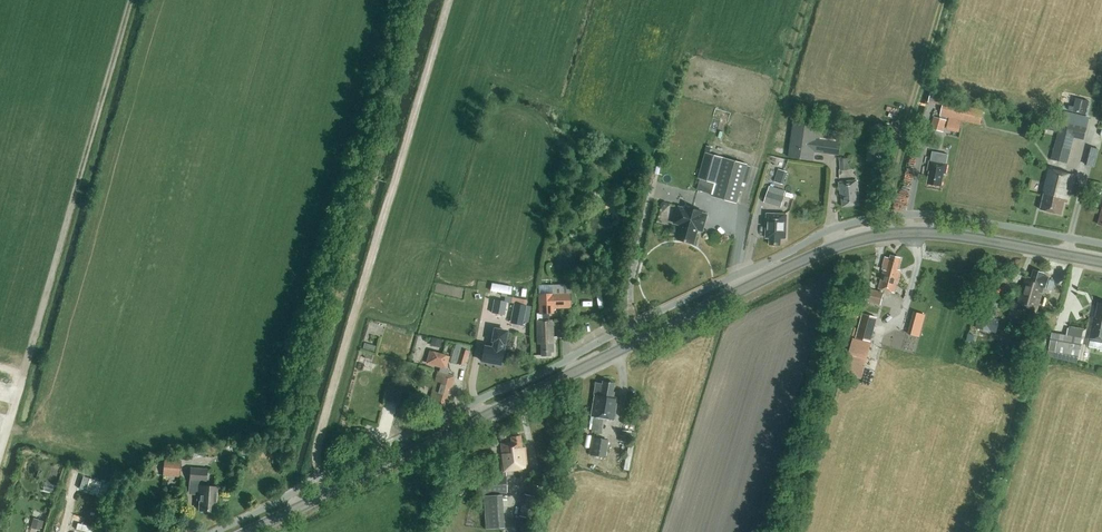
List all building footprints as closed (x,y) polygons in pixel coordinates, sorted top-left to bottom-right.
[(1089,101),(1076,98),(1074,107),(1069,105),(1068,110),(1086,114),(1089,101)] [(934,116),(931,129),(944,132),(944,130),(953,133),(955,127),(952,126),(953,121),(947,120),(948,117),(980,125),(984,110),(944,100),(941,115),(941,116),(941,118),(934,116)] [(1062,115),(1051,159),(1068,163),(1075,137),(1083,139),(1088,122),(1062,115)] [(839,155),(841,142),(816,139),(818,125),(794,122),(789,157),(813,160),(814,152),(839,155)] [(874,148),(873,159),(882,161),(883,149),(874,148)] [(947,163),(949,154),(933,151),(931,160),(930,160),(928,170),(930,170),(927,183),(941,186),(944,173),(946,173),(948,164),(947,163)] [(717,183),(724,158),(706,153),(699,178),(717,183)] [(1096,156),(1089,154),(1085,165),(1093,167),(1096,156)] [(841,168),(849,167),(849,157),(841,157),(841,168)] [(737,203),(748,164),(724,158),(717,183),(713,196),(737,203)] [(788,171),(778,168),(774,182),(784,185),(788,171)] [(1067,203),(1074,175),(1050,169),(1044,191),(1045,191),(1040,209),(1062,215),(1065,202),(1067,203)] [(859,205),(858,194),(859,194),(858,181),(839,183),(841,196),(842,196),(843,207),(859,205)] [(781,207),(786,190),(770,185),(765,202),(781,207)] [(686,208),(679,206),(674,224),(681,226),(677,239),(696,244),(699,231),(704,232),(709,214),(704,212),(705,211),(686,206),(686,208)] [(786,238),(787,214),(767,213),(766,238),(770,238),(770,244),(781,245),(781,238),(786,238)] [(619,224),(618,233),(627,234),(628,225),(619,224)] [(898,270),(901,258),(891,256),(891,258),(885,257),(883,267),(885,267),(879,288),(881,289),(880,291),(869,288),(866,301),(881,305),(885,290),(895,293),(901,271),(898,270)] [(1046,288),(1049,277),(1044,276),(1045,273),(1034,270),(1031,278),(1026,276),(1017,306),(1036,312),(1044,287),(1046,288)] [(549,320),(548,313),(553,313),(553,308),(571,307),(570,284),(552,284),(552,296),(539,296),(540,314),(543,314),(543,320),(537,320),(538,344),(541,344),(541,356),(550,355),(550,352),(554,352),(552,320),(549,320)] [(495,299),(493,313),(506,315),(508,301),(495,299)] [(998,318),(1002,304),(983,299),(976,327),(998,333),(1001,318),(998,318)] [(1098,302),(1095,316),(1094,316),(1090,338),(1091,338),(1089,347),(1101,349),(1101,303),(1098,302)] [(529,319),(532,306),(514,303),(510,323),(523,325),(524,318),(529,319)] [(872,342),(878,317),(863,313),(856,338),(872,342)] [(505,350),(509,330),(494,327),(491,342),(493,342),(492,348),(484,346),(481,361),(500,364),(503,349),(505,350)] [(1078,355),(1083,330),(1068,327),(1067,334),(1052,332),(1048,350),(1078,355)] [(442,339),(432,337),(430,345),(440,347),(442,339)] [(862,379),(872,343),(853,338),(844,374),(862,379)] [(464,366),(470,347),(456,343),(450,362),(464,366)] [(448,374),(450,369),(446,368),(450,356),(429,350),(426,363),(440,368),(439,372),(438,371),(429,402),(444,406),(447,395),(449,396),(455,376),(448,374)] [(611,397),(614,383),(602,381),(602,383),(596,382),(594,395),(591,416),(594,416),(591,432),(602,433),(605,418),(614,420),(617,398),(611,397)] [(383,400),(397,401),(398,388),(384,386),(383,400)] [(631,431),(622,430),(620,441),(630,442),(631,431)] [(522,448),(521,435),(511,437),(511,442),(501,443),(502,454),(500,454),(503,472),(520,470),(520,468),(527,467),(525,447),(522,448)] [(607,457),(609,439),(593,437),(590,455),(607,457)] [(629,471),(634,445),(629,443),(624,470),(629,471)] [(191,459),(204,456),(202,448),(190,450),(191,459)] [(179,476),(180,460),(164,459),(162,475),(179,476)] [(146,462),(145,472),(154,474),(155,464),(146,462)] [(206,482),(207,469),(191,468),(190,481),(202,482),(201,485),(199,510),(216,511),(218,487),(206,486),(206,482)] [(476,494),(507,492),(506,476),(475,477),(476,494)] [(535,520),(543,487),(531,484),(528,494),(524,493),(519,515),(535,520)] [(485,529),(504,528),(502,494),(483,495),(485,529)] [(37,516),(35,525),(46,528),(48,519),(37,516)]
